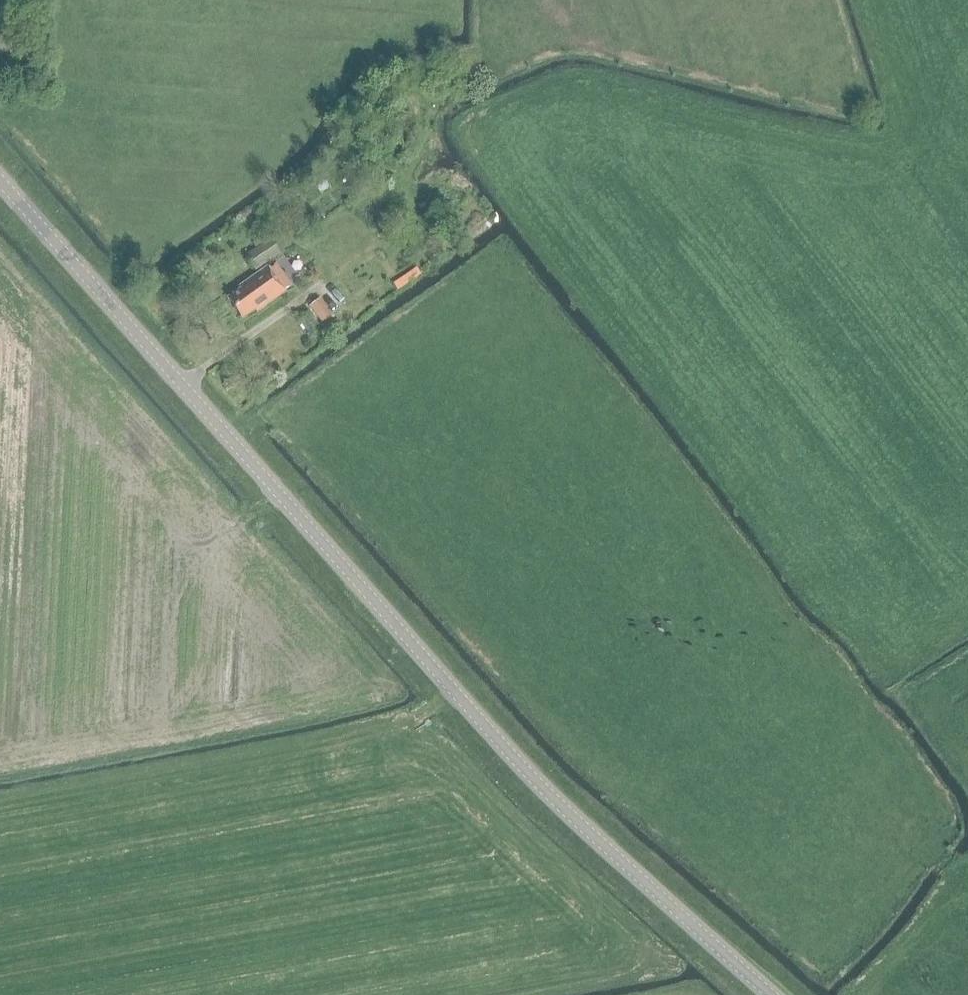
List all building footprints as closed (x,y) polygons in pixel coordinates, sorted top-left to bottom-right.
[(246,254),(257,270),(281,253),(270,238),(246,254)] [(267,267),(240,286),(242,289),(227,299),(242,320),(255,311),(257,313),(286,292),(284,290),(291,285),(283,275),(277,280),(267,267)] [(327,312),(318,319),(321,324),(331,317),(327,312)]
